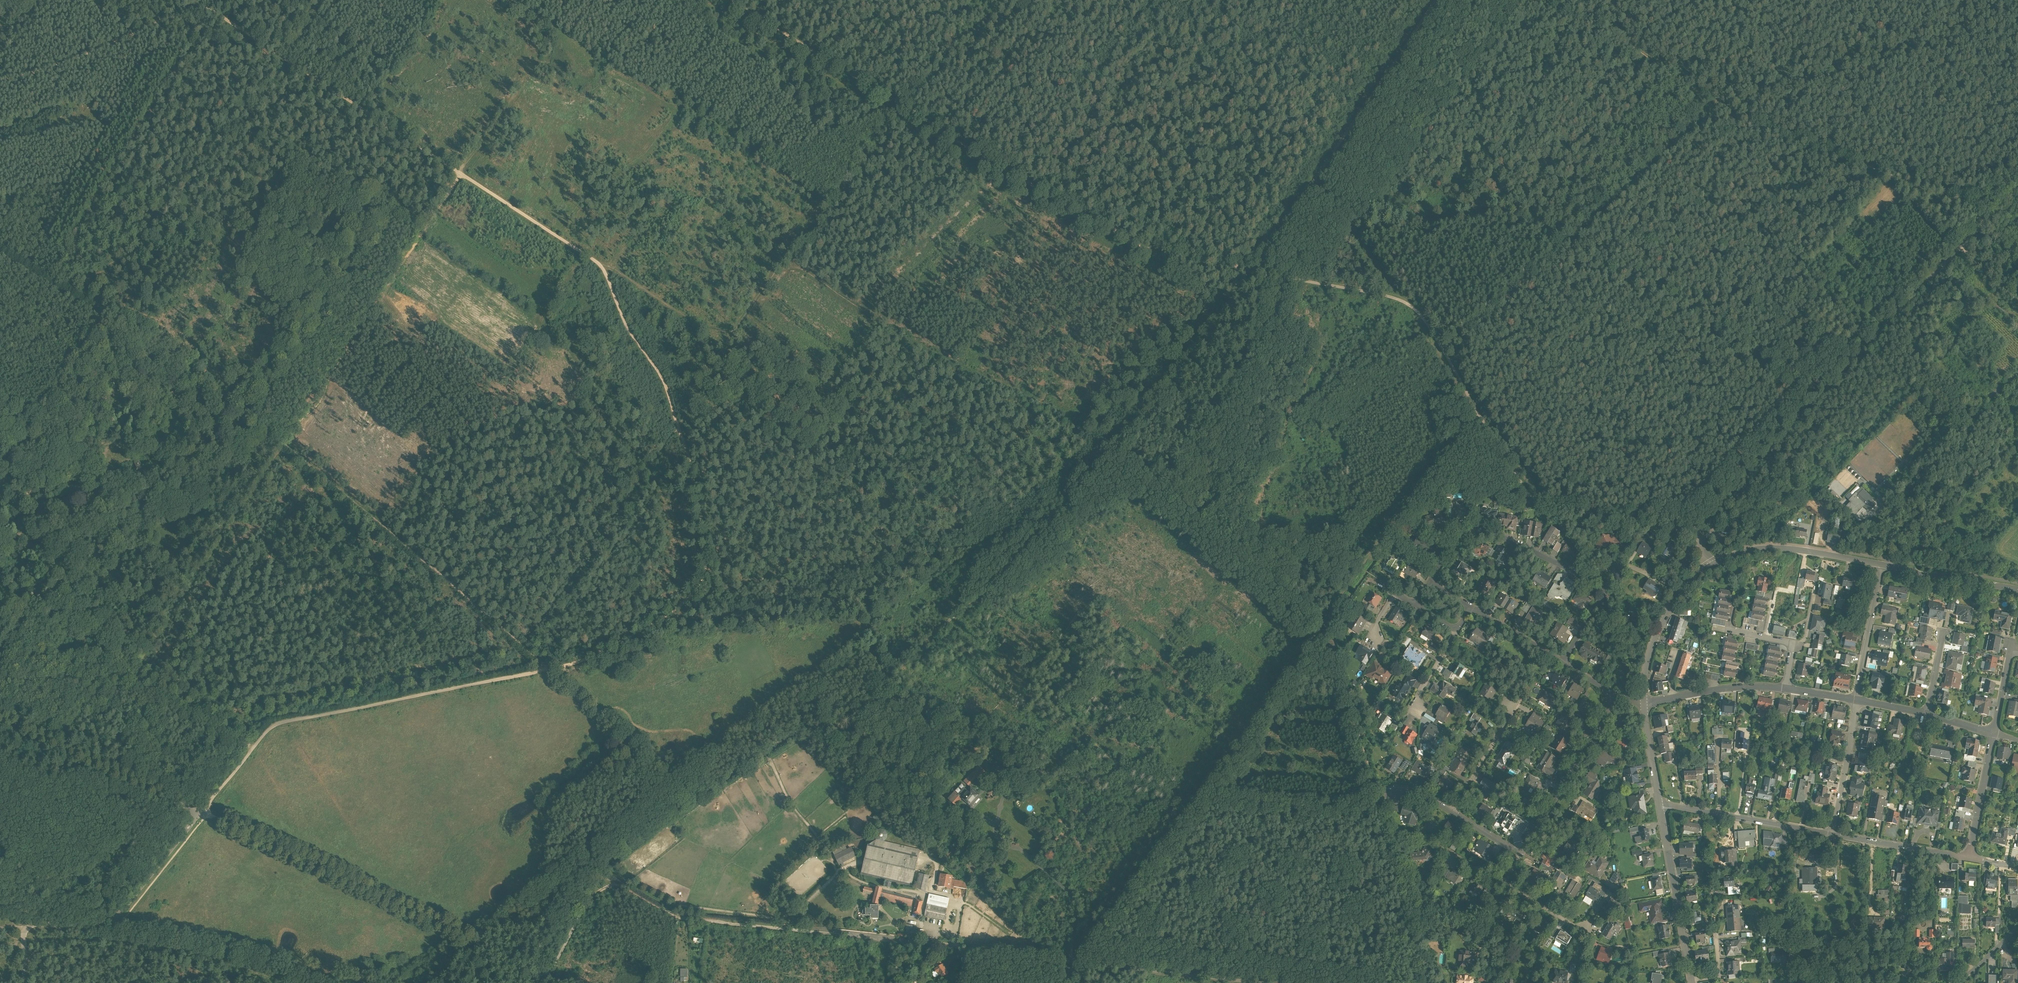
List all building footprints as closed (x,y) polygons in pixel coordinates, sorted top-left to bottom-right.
[(137,457),(132,460),(134,461),(133,461),(137,465),(139,467),(143,463),(137,457)] [(1849,465),(1836,478),(1849,491),(1862,478),(1849,465)] [(1861,488),(1856,494),(1858,496),(1856,498),(1865,506),(1864,507),(1869,512),(1876,505),(1872,502),(1874,500),(1861,488)] [(1854,517),(1864,507),(1865,506),(1856,498),(1858,496),(1856,494),(1849,501),(1850,503),(1845,509),(1854,517)] [(1487,509),(1486,508),(1484,507),(1482,509),(1482,510),(1479,510),(1478,521),(1490,522),(1491,512),(1491,511),(1487,510),(1487,509)] [(1459,511),(1456,511),(1456,517),(1455,516),(1455,520),(1456,520),(1455,521),(1461,521),(1461,520),(1465,520),(1465,521),(1471,522),(1472,511),(1466,510),(1466,509),(1459,509),(1459,511)] [(1440,512),(1436,513),(1432,517),(1426,519),(1428,526),(1434,529),(1434,528),(1444,525),(1440,512)] [(1517,519),(1500,516),(1499,525),(1515,529),(1517,519)] [(1533,524),(1527,523),(1526,527),(1524,527),(1523,536),(1528,537),(1528,535),(1531,536),(1533,524)] [(1540,526),(1533,524),(1531,536),(1534,537),(1538,538),(1539,534),(1540,535),(1541,530),(1539,530),(1540,526)] [(1434,529),(1428,526),(1425,531),(1431,534),(1434,529)] [(1552,527),(1543,542),(1543,543),(1543,542),(1548,545),(1548,544),(1552,547),(1553,546),(1555,543),(1555,542),(1551,540),(1553,536),(1557,538),(1559,537),(1560,536),(1559,536),(1560,534),(1556,531),(1552,528),(1552,527)] [(1797,529),(1786,527),(1785,536),(1792,537),(1793,529),(1797,530),(1797,529)] [(1423,534),(1416,529),(1412,534),(1420,539),(1423,534)] [(1797,530),(1795,538),(1800,539),(1800,537),(1805,538),(1806,531),(1797,530)] [(1612,535),(1606,538),(1603,536),(1602,539),(1596,542),(1598,547),(1600,546),(1601,548),(1602,549),(1604,548),(1608,550),(1610,545),(1612,544),(1613,546),(1620,549),(1621,546),(1622,543),(1615,540),(1613,540),(1612,535)] [(1828,535),(1827,543),(1839,546),(1840,537),(1828,535)] [(1645,540),(1641,537),(1637,542),(1642,545),(1643,544),(1645,540)] [(1434,548),(1419,539),(1418,539),(1416,538),(1415,541),(1417,542),(1415,546),(1412,550),(1416,552),(1418,548),(1423,551),(1420,555),(1425,559),(1428,554),(1429,555),(1434,548)] [(1666,543),(1660,553),(1661,553),(1660,554),(1661,553),(1667,557),(1666,558),(1667,557),(1673,548),(1673,547),(1672,547),(1667,544),(1667,543),(1666,543)] [(1488,549),(1476,544),(1474,549),(1476,556),(1479,557),(1481,557),(1485,555),(1487,554),(1489,549),(1488,549)] [(1562,546),(1558,544),(1557,545),(1555,548),(1553,551),(1557,554),(1562,546)] [(1577,550),(1567,544),(1564,549),(1565,549),(1563,553),(1572,558),(1577,550)] [(1643,544),(1642,545),(1637,552),(1646,558),(1651,549),(1643,544)] [(1492,558),(1503,565),(1504,563),(1507,558),(1510,554),(1499,547),(1492,558)] [(1493,550),(1489,548),(1488,549),(1489,549),(1487,554),(1485,555),(1488,558),(1493,550)] [(1673,548),(1667,557),(1672,559),(1675,554),(1674,554),(1676,550),(1673,548)] [(1405,555),(1400,564),(1401,564),(1400,565),(1402,567),(1406,562),(1408,557),(1405,555)] [(1400,564),(1391,559),(1390,561),(1389,560),(1385,567),(1386,567),(1384,569),(1394,575),(1400,565),(1401,564),(1400,564)] [(1409,562),(1403,572),(1406,574),(1405,574),(1410,577),(1412,574),(1409,572),(1412,567),(1410,566),(1412,563),(1409,562)] [(1420,569),(1412,563),(1410,566),(1412,567),(1409,572),(1412,574),(1410,577),(1415,580),(1417,577),(1416,576),(1420,569)] [(1472,570),(1462,564),(1457,572),(1462,575),(1461,577),(1465,580),(1472,570)] [(1551,579),(1539,572),(1534,580),(1540,584),(1539,585),(1545,589),(1551,579)] [(1815,574),(1807,572),(1805,581),(1813,582),(1815,574)] [(1768,580),(1761,579),(1759,579),(1757,587),(1759,587),(1758,592),(1765,594),(1766,594),(1766,590),(1767,590),(1769,583),(1768,582),(1768,580)] [(1481,585),(1482,586),(1478,592),(1486,597),(1492,588),(1494,585),(1493,585),(1485,580),(1481,585)] [(1576,586),(1566,580),(1560,589),(1555,585),(1550,593),(1556,597),(1557,598),(1560,593),(1568,598),(1576,586)] [(1661,587),(1649,580),(1643,590),(1647,592),(1646,594),(1652,598),(1653,596),(1656,594),(1657,595),(1659,592),(1658,591),(1661,587)] [(1852,581),(1844,580),(1842,587),(1846,587),(1851,588),(1852,581)] [(1832,588),(1824,586),(1824,589),(1818,588),(1818,589),(1819,589),(1817,595),(1823,596),(1823,595),(1825,596),(1824,600),(1829,601),(1832,588)] [(1901,592),(1889,590),(1888,598),(1901,600),(1900,602),(1905,602),(1907,591),(1901,589),(1901,592)] [(1730,597),(1730,593),(1725,592),(1725,591),(1724,591),(1724,592),(1721,591),(1720,598),(1730,600),(1731,601),(1732,598),(1730,597)] [(1381,600),(1372,594),(1369,599),(1370,600),(1368,603),(1376,608),(1381,600)] [(1591,602),(1578,594),(1574,601),(1581,605),(1578,610),(1584,614),(1591,602)] [(1502,598),(1500,597),(1495,604),(1498,605),(1498,606),(1504,609),(1510,600),(1504,596),(1502,598)] [(1730,600),(1721,598),(1720,606),(1729,607),(1731,608),(1731,604),(1730,600)] [(1763,600),(1757,598),(1755,606),(1764,607),(1766,604),(1767,604),(1768,600),(1763,600)] [(1516,604),(1510,600),(1504,609),(1510,613),(1513,615),(1517,607),(1514,606),(1516,604)] [(1935,607),(1934,604),(1928,607),(1930,611),(1932,611),(1931,613),(1929,614),(1929,616),(1930,618),(1932,619),(1933,618),(1941,620),(1943,613),(1943,610),(1941,610),(1939,606),(1935,607)] [(1729,607),(1720,606),(1718,613),(1727,614),(1729,615),(1730,612),(1729,612),(1729,607)] [(1764,607),(1755,606),(1754,613),(1763,615),(1765,611),(1766,611),(1766,608),(1764,607)] [(1888,609),(1882,607),(1881,615),(1886,616),(1885,624),(1894,626),(1896,620),(1894,619),(1896,610),(1888,609)] [(1973,610),(1958,607),(1956,616),(1964,617),(1963,623),(1970,624),(1973,610)] [(1544,615),(1533,608),(1525,622),(1532,626),(1536,619),(1539,622),(1544,615)] [(1407,616),(1396,609),(1389,621),(1396,625),(1401,618),(1404,620),(1407,616)] [(2012,615),(1996,612),(1994,621),(1998,622),(1999,620),(2003,621),(2002,625),(2001,625),(2000,629),(2009,630),(2010,623),(2009,623),(2010,618),(2011,618),(2012,615)] [(1727,614),(1718,613),(1717,620),(1726,622),(1728,622),(1729,619),(1727,619),(1727,614)] [(1763,615),(1754,613),(1752,620),(1756,621),(1759,622),(1761,622),(1763,619),(1764,619),(1765,615),(1763,615)] [(1634,615),(1625,614),(1625,623),(1641,624),(1641,615),(1640,615),(1634,615)] [(1367,622),(1356,615),(1349,626),(1350,627),(1348,630),(1358,636),(1367,622)] [(1813,617),(1811,631),(1816,632),(1820,633),(1821,626),(1824,627),(1826,620),(1813,617)] [(1930,619),(1920,617),(1919,624),(1929,626),(1930,619)] [(1577,624),(1570,620),(1567,625),(1574,629),(1577,624)] [(1684,622),(1676,620),(1674,627),(1682,629),(1684,622)] [(1566,629),(1558,624),(1556,628),(1557,629),(1552,637),(1562,643),(1566,635),(1563,633),(1566,629)] [(1682,629),(1674,627),(1672,634),(1679,636),(1682,629)] [(1785,629),(1773,627),(1772,635),(1784,638),(1785,629)] [(1437,634),(1427,628),(1422,636),(1432,642),(1437,634)] [(1932,630),(1924,628),(1923,635),(1921,635),(1920,640),(1925,641),(1930,642),(1932,630)] [(1478,630),(1471,642),(1480,647),(1479,648),(1483,651),(1486,647),(1490,640),(1490,639),(1483,635),(1484,634),(1478,630)] [(1797,634),(1789,632),(1788,639),(1796,640),(1797,636),(1798,636),(1798,635),(1797,635),(1797,634)] [(1816,636),(1813,636),(1812,640),(1814,641),(1819,642),(1820,637),(1824,638),(1825,638),(1826,634),(1820,633),(1816,632),(1816,636)] [(1888,634),(1880,633),(1877,645),(1890,648),(1892,636),(1892,635),(1888,634)] [(1679,636),(1672,634),(1669,641),(1677,644),(1679,636)] [(1964,636),(1955,634),(1952,645),(1962,647),(1964,636)] [(1824,638),(1820,637),(1819,642),(1814,641),(1813,645),(1818,646),(1822,647),(1824,638)] [(1494,640),(1491,638),(1490,639),(1490,640),(1486,647),(1489,649),(1494,640)] [(1852,639),(1846,638),(1846,639),(1845,643),(1844,649),(1854,651),(1856,640),(1852,639)] [(1999,640),(1989,638),(1988,643),(1990,643),(1988,651),(1998,653),(2001,640),(1999,640)] [(1732,641),(1727,640),(1726,647),(1737,649),(1738,646),(1737,646),(1737,642),(1732,641)] [(1585,645),(1580,652),(1582,654),(1581,655),(1582,657),(1586,659),(1587,659),(1588,657),(1592,660),(1597,652),(1590,648),(1585,645)] [(1373,654),(1362,647),(1357,655),(1364,658),(1363,659),(1363,658),(1362,659),(1363,660),(1362,661),(1361,661),(1361,662),(1366,665),(1373,654)] [(1737,649),(1726,647),(1725,654),(1734,656),(1735,653),(1737,653),(1737,649)] [(1779,649),(1770,647),(1769,655),(1780,657),(1781,654),(1780,654),(1779,649)] [(1922,648),(1917,647),(1916,649),(1915,657),(1920,658),(1922,661),(1925,659),(1929,660),(1930,651),(1921,649),(1922,648)] [(1415,651),(1410,649),(1405,658),(1408,659),(1407,660),(1409,663),(1410,662),(1413,664),(1413,665),(1416,666),(1417,665),(1419,666),(1425,658),(1421,655),(1420,654),(1419,654),(1416,653),(1416,652),(1415,651)] [(1606,657),(1597,652),(1592,660),(1591,660),(1597,664),(1601,666),(1603,662),(1606,657)] [(1963,656),(1949,653),(1947,666),(1953,667),(1956,668),(1956,664),(1961,665),(1963,656)] [(1734,656),(1725,654),(1723,662),(1728,663),(1732,664),(1734,660),(1735,660),(1736,657),(1734,656)] [(1882,655),(1874,654),(1873,661),(1877,662),(1876,666),(1886,668),(1889,656),(1882,655)] [(1691,657),(1684,655),(1681,663),(1688,665),(1691,657)] [(1780,657),(1769,655),(1767,662),(1776,664),(1778,660),(1779,660),(1780,657)] [(1847,657),(1841,656),(1839,666),(1849,668),(1851,658),(1847,657)] [(1988,658),(1987,658),(1984,670),(1994,672),(1997,660),(1988,658)] [(1776,664),(1767,662),(1766,669),(1775,671),(1777,668),(1778,668),(1779,664),(1776,664)] [(1688,665),(1681,663),(1679,670),(1686,673),(1688,665)] [(1732,664),(1728,663),(1726,670),(1736,672),(1737,668),(1738,669),(1739,665),(1732,664)] [(1379,666),(1375,664),(1374,664),(1368,673),(1369,674),(1373,677),(1375,677),(1380,680),(1380,682),(1380,683),(1384,685),(1385,685),(1387,682),(1387,681),(1389,678),(1390,677),(1391,675),(1391,674),(1386,671),(1385,672),(1379,668),(1379,667),(1379,666)] [(1464,670),(1456,664),(1450,673),(1453,674),(1459,678),(1464,670)] [(1510,672),(1499,665),(1495,671),(1492,676),(1498,680),(1501,676),(1506,678),(1510,672)] [(1667,668),(1658,665),(1655,673),(1662,676),(1664,671),(1666,671),(1667,668)] [(1804,666),(1799,665),(1797,675),(1807,677),(1809,667),(1804,666)] [(1922,668),(1918,668),(1915,680),(1924,682),(1927,669),(1922,668)] [(1775,671),(1766,669),(1764,677),(1773,679),(1775,675),(1776,675),(1777,672),(1775,671)] [(1450,673),(1446,670),(1443,676),(1449,680),(1453,674),(1450,673)] [(1686,673),(1679,670),(1676,678),(1683,680),(1686,673)] [(1736,672),(1726,670),(1725,678),(1734,679),(1736,676),(1737,676),(1738,672),(1736,672)] [(1566,681),(1556,674),(1550,683),(1561,689),(1566,681)] [(1878,675),(1873,674),(1871,681),(1873,681),(1871,689),(1880,691),(1881,683),(1883,683),(1885,677),(1885,676),(1881,676),(1878,675)] [(1960,676),(1951,674),(1951,676),(1947,675),(1946,680),(1959,683),(1960,676)] [(1850,677),(1836,675),(1834,686),(1847,689),(1850,677)] [(1417,681),(1409,677),(1405,684),(1412,688),(1417,681)] [(1524,680),(1518,677),(1515,682),(1520,686),(1524,680)] [(1959,683),(1946,680),(1945,685),(1949,686),(1948,688),(1958,690),(1959,683)] [(1658,685),(1652,686),(1654,694),(1662,692),(1662,687),(1663,687),(1662,683),(1661,684),(1659,684),(1658,684),(1658,685)] [(1988,683),(1985,683),(1983,693),(1992,695),(1994,685),(1988,683)] [(1410,689),(1401,684),(1398,689),(1398,690),(1397,692),(1396,692),(1394,696),(1397,698),(1396,699),(1399,700),(1402,701),(1403,699),(1404,700),(1406,696),(1405,696),(1410,689)] [(1456,691),(1444,684),(1440,690),(1437,696),(1444,700),(1448,694),(1450,695),(1450,696),(1453,698),(1454,695),(1456,691)] [(1496,692),(1486,686),(1481,695),(1487,698),(1487,697),(1492,700),(1496,692)] [(1579,689),(1574,686),(1571,691),(1568,696),(1573,698),(1573,697),(1577,700),(1578,697),(1579,697),(1580,697),(1580,696),(1581,695),(1580,694),(1583,690),(1579,688),(1579,689)] [(1440,690),(1435,687),(1431,692),(1437,696),(1440,690)] [(1915,688),(1910,687),(1908,697),(1916,698),(1916,695),(1920,696),(1922,689),(1915,688)] [(1526,688),(1522,694),(1527,698),(1531,692),(1526,688)] [(1544,693),(1539,701),(1552,709),(1558,701),(1544,693)] [(1948,695),(1939,693),(1937,703),(1946,705),(1948,695)] [(1983,700),(1977,699),(1976,704),(1980,705),(1978,714),(1987,716),(1990,701),(1983,700)] [(1771,702),(1767,701),(1767,700),(1764,700),(1764,701),(1759,700),(1758,708),(1761,708),(1761,711),(1766,712),(1766,709),(1770,710),(1771,706),(1771,702)] [(1790,703),(1780,701),(1778,713),(1783,714),(1784,713),(1788,713),(1788,710),(1790,704),(1790,703)] [(1796,707),(1795,711),(1806,713),(1808,703),(1797,701),(1796,707)] [(2017,701),(2016,704),(2010,702),(2007,716),(2015,718),(2016,714),(2017,715),(2017,702),(2017,701)] [(1723,712),(1723,713),(1734,714),(1735,704),(1724,703),(1723,712)] [(1824,705),(1815,703),(1815,707),(1813,713),(1817,714),(1817,715),(1817,716),(1820,716),(1820,715),(1821,714),(1822,715),(1824,705)] [(1451,713),(1442,707),(1436,716),(1439,718),(1444,721),(1446,718),(1448,719),(1451,713)] [(1580,710),(1581,710),(1578,714),(1582,716),(1586,719),(1586,718),(1588,716),(1588,717),(1589,716),(1589,715),(1589,714),(1590,712),(1582,707),(1581,707),(1580,707),(1580,708),(1580,709),(1580,710)] [(1699,707),(1690,708),(1690,710),(1691,719),(1700,718),(1699,707)] [(1840,709),(1834,707),(1832,715),(1831,719),(1832,719),(1838,720),(1840,709)] [(1846,710),(1840,709),(1838,720),(1844,722),(1846,710)] [(1494,711),(1490,718),(1494,721),(1498,714),(1494,711)] [(1541,718),(1535,714),(1532,719),(1538,722),(1541,718)] [(1481,720),(1474,715),(1471,720),(1474,721),(1475,722),(1479,724),(1481,720)] [(1571,720),(1563,715),(1561,719),(1562,719),(1557,727),(1567,733),(1570,728),(1567,726),(1571,720)] [(1873,716),(1866,715),(1865,721),(1878,724),(1879,718),(1873,716)] [(1392,722),(1382,716),(1380,720),(1376,726),(1386,732),(1392,722)] [(1626,721),(1618,716),(1612,726),(1617,729),(1622,732),(1625,728),(1623,727),(1626,721)] [(1666,716),(1654,718),(1656,729),(1666,727),(1664,721),(1667,721),(1666,716)] [(1532,719),(1532,718),(1527,727),(1533,731),(1531,734),(1535,737),(1543,725),(1538,722),(1532,719)] [(1903,722),(1895,720),(1893,729),(1892,735),(1901,736),(1902,735),(1903,734),(1902,733),(1901,733),(1903,722)] [(1878,724),(1865,721),(1864,728),(1870,729),(1876,730),(1877,730),(1878,724)] [(1479,724),(1475,722),(1469,732),(1476,737),(1482,726),(1479,724)] [(1431,726),(1430,728),(1428,728),(1427,727),(1424,731),(1425,732),(1426,733),(1426,734),(1425,735),(1423,740),(1426,742),(1425,743),(1429,745),(1430,745),(1434,742),(1435,742),(1436,740),(1436,739),(1436,738),(1438,734),(1436,733),(1438,730),(1432,726),(1431,726)] [(1714,735),(1714,736),(1723,736),(1723,730),(1718,730),(1718,727),(1714,727),(1714,730),(1712,730),(1712,735),(1714,735)] [(1417,736),(1409,731),(1404,741),(1405,742),(1405,743),(1405,744),(1408,746),(1409,746),(1410,745),(1411,746),(1417,736)] [(1669,734),(1663,735),(1664,738),(1658,739),(1660,746),(1668,745),(1667,738),(1669,738),(1669,734)] [(1840,736),(1833,734),(1833,735),(1831,742),(1835,742),(1835,743),(1838,743),(1838,744),(1842,745),(1843,740),(1842,740),(1843,736),(1840,736)] [(1868,735),(1862,734),(1862,736),(1861,741),(1873,743),(1874,737),(1868,735)] [(1566,741),(1559,737),(1555,743),(1565,749),(1567,745),(1570,746),(1571,743),(1566,740),(1566,741)] [(1742,737),(1738,737),(1738,742),(1739,742),(1739,750),(1746,751),(1747,745),(1748,741),(1742,741),(1742,737)] [(1629,743),(1620,738),(1615,747),(1623,752),(1629,743)] [(1979,743),(1967,740),(1966,746),(1969,747),(1967,756),(1976,758),(1979,743)] [(1873,743),(1861,741),(1860,746),(1860,745),(1860,747),(1865,748),(1872,750),(1872,749),(1873,743)] [(1507,742),(1502,750),(1504,751),(1504,749),(1510,753),(1514,747),(1507,742)] [(1731,742),(1722,742),(1722,750),(1731,750),(1731,742)] [(1555,743),(1552,749),(1558,753),(1558,754),(1563,757),(1565,754),(1562,753),(1565,749),(1555,743)] [(1668,745),(1660,746),(1661,755),(1664,755),(1666,762),(1674,761),(1672,750),(1669,751),(1668,745)] [(1950,760),(1952,750),(1932,746),(1930,756),(1950,760)] [(1712,750),(1707,750),(1708,757),(1708,765),(1708,774),(1709,776),(1713,776),(1712,773),(1714,773),(1714,765),(1717,765),(1716,750),(1713,750),(1713,748),(1712,748),(1712,750)] [(2009,750),(1999,748),(1997,758),(2007,760),(2009,751),(2009,750)] [(1510,753),(1504,749),(1504,751),(1500,757),(1498,756),(1495,760),(1500,763),(1497,768),(1501,771),(1504,766),(1505,767),(1509,760),(1509,759),(1512,754),(1510,753)] [(1470,754),(1464,750),(1457,760),(1458,761),(1465,765),(1472,755),(1470,754)] [(1606,750),(1601,759),(1600,758),(1596,765),(1603,769),(1608,761),(1616,766),(1620,759),(1606,750)] [(1556,760),(1547,754),(1545,757),(1547,757),(1555,762),(1556,760)] [(1525,763),(1529,766),(1533,758),(1529,756),(1525,763)] [(1555,762),(1547,757),(1543,764),(1541,763),(1538,769),(1547,775),(1550,770),(1555,762)] [(1395,759),(1388,769),(1394,773),(1401,763),(1395,759)] [(1866,761),(1858,760),(1857,765),(1858,765),(1858,767),(1855,767),(1854,773),(1860,774),(1862,774),(1863,772),(1866,773),(1868,767),(1865,766),(1866,761)] [(1458,761),(1452,771),(1460,776),(1466,766),(1465,765),(1458,761)] [(1429,770),(1420,764),(1419,766),(1415,772),(1415,773),(1424,778),(1426,775),(1431,778),(1434,774),(1435,774),(1438,770),(1432,766),(1429,770)] [(1837,767),(1827,765),(1825,772),(1836,774),(1837,767)] [(978,769),(971,777),(973,779),(976,779),(978,782),(979,781),(981,783),(986,777),(978,769)] [(1444,777),(1447,772),(1444,770),(1442,769),(1437,777),(1442,780),(1444,777)] [(1975,771),(1963,769),(1962,774),(1964,774),(1963,781),(1973,782),(1975,771)] [(1633,771),(1625,772),(1626,779),(1637,777),(1636,771),(1636,770),(1633,771)] [(1836,774),(1825,772),(1824,780),(1835,782),(1836,774)] [(1696,773),(1684,773),(1685,782),(1697,782),(1697,780),(1697,779),(1696,775),(1696,773)] [(1597,778),(1591,774),(1585,782),(1590,785),(1589,786),(1587,790),(1585,795),(1588,797),(1587,797),(1592,800),(1596,794),(1598,796),(1601,792),(1598,791),(1599,789),(1599,783),(1595,781),(1597,778)] [(1713,776),(1709,776),(1709,785),(1714,785),(1717,785),(1717,775),(1713,776)] [(1444,777),(1442,780),(1438,786),(1444,789),(1443,791),(1447,793),(1453,784),(1446,780),(1447,779),(1444,777)] [(1530,777),(1523,789),(1527,792),(1530,788),(1538,793),(1543,787),(1543,786),(1530,777)] [(1637,777),(1626,779),(1627,785),(1633,784),(1633,789),(1637,788),(1636,784),(1638,783),(1637,777)] [(1861,779),(1853,777),(1852,784),(1860,786),(1861,779)] [(2002,780),(1992,778),(1990,789),(1993,789),(2000,791),(2002,780)] [(1492,784),(1485,779),(1478,789),(1481,791),(1481,790),(1482,791),(1480,795),(1487,800),(1489,797),(1492,792),(1495,788),(1496,786),(1492,784)] [(1772,781),(1767,780),(1765,787),(1764,787),(1763,793),(1759,792),(1758,798),(1762,799),(1762,800),(1770,801),(1774,782),(1774,781),(1773,781),(1772,780),(1772,781)] [(1803,781),(1800,780),(1796,802),(1804,804),(1805,796),(1803,795),(1805,787),(1807,788),(1808,782),(1803,781)] [(1852,784),(1851,784),(1851,788),(1850,791),(1852,792),(1851,794),(1850,796),(1854,797),(1854,798),(1855,799),(1857,799),(1859,798),(1859,797),(1861,797),(1862,792),(1860,791),(1861,786),(1852,784)] [(1750,785),(1747,785),(1745,793),(1753,794),(1754,794),(1755,786),(1750,785)] [(1543,787),(1538,793),(1537,796),(1540,797),(1545,788),(1543,787)] [(971,790),(966,795),(965,794),(962,797),(963,798),(961,801),(969,808),(977,800),(974,797),(975,795),(973,793),(974,792),(971,790)] [(1788,790),(1788,792),(1782,790),(1780,799),(1790,801),(1791,792),(1791,791),(1788,790)] [(1819,794),(1818,794),(1816,802),(1823,803),(1823,805),(1828,806),(1829,796),(1826,795),(1819,794)] [(1640,797),(1629,799),(1630,805),(1634,805),(1636,817),(1646,815),(1644,803),(1645,803),(1644,797),(1643,796),(1640,797)] [(1875,813),(1870,812),(1868,819),(1880,822),(1881,816),(1882,810),(1883,810),(1883,807),(1887,808),(1888,802),(1880,800),(1881,798),(1877,797),(1877,800),(1872,799),(1871,807),(1876,808),(1875,813)] [(1966,799),(1960,798),(1958,808),(1962,809),(1969,810),(1971,801),(1966,800),(1966,799)] [(1529,803),(1525,800),(1520,807),(1524,809),(1523,811),(1528,814),(1532,807),(1534,808),(1535,805),(1530,802),(1529,803)] [(1598,811),(1583,802),(1579,808),(1577,812),(1577,813),(1583,816),(1583,815),(1584,814),(1593,819),(1598,811)] [(1854,805),(1848,804),(1846,815),(1856,817),(1859,806),(1854,805)] [(1492,811),(1483,806),(1478,814),(1486,819),(1492,811)] [(1414,811),(1410,810),(1411,809),(1406,808),(1404,816),(1407,817),(1406,823),(1411,824),(1411,823),(1415,825),(1419,811),(1414,810),(1414,811)] [(1906,808),(1904,821),(1910,822),(1911,816),(1913,809),(1906,808)] [(1938,812),(1921,809),(1920,817),(1918,816),(1918,820),(1917,824),(1936,827),(1937,823),(1938,812)] [(1961,812),(1956,811),(1955,817),(1963,819),(1964,812),(1961,812)] [(1509,816),(1505,813),(1502,817),(1501,817),(1499,820),(1500,820),(1500,822),(1500,824),(1501,826),(1502,827),(1502,828),(1504,830),(1505,828),(1509,831),(1512,827),(1514,826),(1513,824),(1515,822),(1516,820),(1512,818),(1512,816),(1510,815),(1509,816)] [(1899,815),(1889,813),(1887,823),(1897,825),(1899,815)] [(1964,821),(1954,819),(1952,830),(1962,832),(1964,821)] [(1514,826),(1512,827),(1517,830),(1520,825),(1519,823),(1517,823),(1515,822),(1513,824),(1514,826)] [(1522,822),(1519,823),(1520,825),(1517,830),(1517,831),(1524,835),(1529,826),(1522,822)] [(1459,829),(1449,823),(1443,832),(1453,838),(1456,834),(1459,829)] [(1700,827),(1685,824),(1685,825),(1684,825),(1684,827),(1684,832),(1698,834),(1699,833),(1700,827)] [(1465,833),(1459,829),(1456,834),(1462,838),(1465,833)] [(2000,836),(1992,834),(1991,842),(1999,844),(1999,843),(2005,844),(2007,835),(2008,830),(2007,830),(2001,829),(2000,836)] [(919,853),(878,844),(879,843),(881,844),(883,843),(885,842),(887,840),(887,838),(887,836),(886,834),(885,833),(885,832),(883,832),(881,831),(879,832),(877,833),(876,835),(875,837),(875,839),(876,841),(876,843),(868,848),(862,875),(891,882),(911,887),(919,853)] [(1642,832),(1640,832),(1640,833),(1641,838),(1642,842),(1650,841),(1648,831),(1642,832)] [(1755,832),(1746,833),(1746,834),(1738,834),(1738,840),(1739,849),(1745,849),(1744,842),(1755,841),(1756,843),(1756,841),(1755,832)] [(1771,833),(1764,832),(1764,847),(1771,847),(1772,836),(1771,835),(1771,833)] [(1782,836),(1773,835),(1772,836),(1771,847),(1775,848),(1775,844),(1781,845),(1781,843),(1782,844),(1783,839),(1781,839),(1782,836)] [(1492,849),(1481,842),(1478,846),(1477,846),(1476,848),(1477,849),(1478,848),(1479,848),(1482,850),(1479,853),(1487,858),(1489,854),(1492,849)] [(1568,844),(1563,852),(1570,856),(1568,860),(1573,863),(1580,852),(1568,844)] [(1692,846),(1680,846),(1680,856),(1687,855),(1691,855),(1691,854),(1691,851),(1693,850),(1692,846)] [(843,847),(831,853),(834,859),(846,853),(843,847)] [(1853,848),(1844,847),(1844,860),(1850,860),(1850,858),(1850,854),(1853,854),(1853,848)] [(1424,853),(1422,852),(1418,852),(1419,856),(1412,856),(1412,863),(1427,861),(1430,857),(1434,860),(1436,856),(1426,849),(1424,853)] [(846,853),(834,859),(838,866),(854,858),(850,850),(846,853)] [(1732,853),(1721,853),(1722,859),(1724,859),(1724,864),(1730,864),(1730,865),(1734,865),(1733,858),(1733,853),(1732,853)] [(1495,858),(1489,854),(1487,858),(1486,860),(1491,863),(1495,858)] [(1558,861),(1548,855),(1546,858),(1544,861),(1542,864),(1547,868),(1549,869),(1549,868),(1552,862),(1556,864),(1558,861)] [(1652,855),(1642,857),(1643,862),(1644,868),(1653,867),(1652,861),(1653,861),(1652,855)] [(1850,858),(1850,860),(1849,870),(1860,870),(1860,858),(1850,858)] [(1596,867),(1589,863),(1585,870),(1599,879),(1608,864),(1600,860),(1596,867)] [(1907,868),(1898,866),(1896,883),(1899,883),(1900,875),(1906,876),(1907,868)] [(1817,869),(1802,870),(1802,881),(1800,881),(1800,888),(1803,887),(1803,893),(1817,892),(1817,886),(1817,869)] [(1969,870),(1968,875),(1962,875),(1961,882),(1968,882),(1975,882),(1976,870),(1969,870)] [(1543,876),(1535,871),(1532,876),(1543,883),(1546,878),(1543,876)] [(1566,877),(1558,872),(1552,882),(1555,884),(1554,886),(1559,889),(1566,877)] [(1464,879),(1454,873),(1452,876),(1449,880),(1450,881),(1460,887),(1464,879)] [(1615,873),(1610,882),(1615,885),(1619,880),(1618,875),(1615,873)] [(1990,876),(1987,876),(1985,876),(1984,884),(1986,884),(1985,891),(1996,892),(1996,885),(1993,885),(1994,877),(1994,876),(1993,876),(1993,875),(1992,874),(1991,874),(1990,875),(1990,876)] [(928,878),(920,875),(916,890),(925,894),(928,878)] [(1543,883),(1532,876),(1528,882),(1540,889),(1543,883)] [(951,879),(941,877),(939,888),(949,890),(951,882),(951,879)] [(1696,877),(1686,878),(1687,885),(1694,885),(1694,883),(1697,883),(1696,877)] [(1659,878),(1651,880),(1653,891),(1656,891),(1661,890),(1659,878)] [(1727,879),(1726,880),(1724,880),(1724,884),(1725,889),(1728,889),(1733,888),(1733,889),(1736,889),(1736,884),(1734,884),(1734,880),(1733,880),(1733,879),(1729,879),(1727,879)] [(1953,879),(1939,879),(1939,883),(1938,883),(1938,884),(1939,884),(1939,888),(1953,888),(1953,879)] [(2017,880),(2008,880),(2008,896),(2010,896),(2016,896),(2017,894),(2017,880)] [(964,884),(951,882),(949,890),(953,891),(954,889),(967,891),(964,884)] [(1484,886),(1477,882),(1471,891),(1478,896),(1484,886)] [(1573,882),(1566,893),(1571,896),(1572,895),(1575,897),(1582,887),(1573,882)] [(1603,888),(1597,885),(1594,890),(1598,892),(1600,893),(1603,888)] [(1594,890),(1591,888),(1587,894),(1588,895),(1586,897),(1593,901),(1593,902),(1593,904),(1596,905),(1602,896),(1597,894),(1598,892),(1594,890)] [(876,893),(864,890),(863,896),(875,898),(876,893)] [(1507,898),(1493,890),(1490,895),(1488,898),(1495,903),(1501,906),(1502,906),(1507,898)] [(913,901),(876,892),(876,893),(875,898),(873,904),(881,905),(882,902),(911,909),(913,901)] [(1686,894),(1687,904),(1692,903),(1691,902),(1697,901),(1696,892),(1692,893),(1686,894)] [(1889,892),(1883,892),(1883,896),(1880,896),(1880,898),(1884,898),(1884,909),(1889,909),(1889,903),(1889,892)] [(947,900),(930,897),(925,919),(943,923),(947,900)] [(1967,897),(1958,897),(1958,903),(1968,905),(1967,897)] [(1616,902),(1611,900),(1611,901),(1606,908),(1615,914),(1620,906),(1616,902)] [(922,904),(916,902),(913,915),(919,917),(922,904)] [(1661,902),(1640,906),(1641,912),(1649,911),(1649,912),(1650,912),(1651,922),(1662,920),(1659,907),(1662,906),(1661,902)] [(1501,906),(1495,903),(1492,908),(1498,912),(1501,906)] [(1958,903),(1958,913),(1971,913),(1970,906),(1968,905),(1958,903)] [(1739,907),(1726,908),(1727,920),(1740,919),(1739,907)] [(1521,910),(1517,908),(1516,909),(1512,909),(1511,911),(1508,909),(1504,915),(1505,916),(1505,915),(1508,917),(1511,917),(1512,917),(1520,922),(1526,913),(1523,911),(1521,910),(1521,911),(1520,911),(1521,910)] [(878,909),(871,909),(871,912),(869,912),(866,912),(864,912),(863,914),(863,916),(864,918),(866,919),(871,919),(870,922),(878,922),(878,909)] [(1690,915),(1689,915),(1691,926),(1696,925),(1695,923),(1701,922),(1700,914),(1697,914),(1690,915)] [(1740,919),(1727,920),(1728,933),(1741,932),(1741,931),(1743,931),(1743,928),(1740,928),(1740,919)] [(1884,919),(1869,919),(1868,929),(1877,929),(1877,927),(1884,928),(1884,919)] [(1995,919),(1986,919),(1986,927),(1995,928),(1995,919)] [(1535,932),(1534,932),(1544,938),(1551,925),(1542,920),(1535,932)] [(1610,928),(1607,926),(1602,936),(1610,941),(1612,939),(1610,936),(1611,934),(1613,935),(1615,932),(1616,933),(1616,932),(1618,934),(1621,929),(1620,928),(1616,926),(1612,924),(1610,928)] [(1663,927),(1658,928),(1660,940),(1670,938),(1669,934),(1670,934),(1669,930),(1668,931),(1668,927),(1663,927)] [(1561,932),(1556,929),(1550,938),(1555,941),(1561,932)] [(1704,932),(1700,933),(1700,931),(1697,932),(1697,934),(1695,934),(1696,936),(1697,941),(1700,941),(1701,944),(1706,943),(1705,940),(1706,940),(1707,940),(1707,939),(1708,939),(1707,935),(1705,935),(1704,932)] [(1565,935),(1561,932),(1555,941),(1566,948),(1572,939),(1566,934),(1565,935)] [(1926,939),(1919,939),(1919,948),(1921,948),(1920,948),(1924,948),(1927,948),(1926,950),(1928,951),(1930,951),(1932,950),(1932,948),(1930,946),(1929,946),(1929,945),(1930,940),(1926,940),(1926,939)] [(1739,942),(1726,943),(1727,957),(1733,956),(1733,952),(1741,952),(1740,944),(1746,943),(1746,942),(1739,942)] [(1602,950),(1598,961),(1603,963),(1604,960),(1609,962),(1612,953),(1606,951),(1602,950)] [(1703,952),(1695,953),(1696,960),(1701,960),(1701,962),(1710,960),(1708,951),(1703,952)] [(1479,954),(1460,953),(1459,970),(1467,970),(1467,961),(1479,962),(1479,954)] [(1664,954),(1659,956),(1660,964),(1663,964),(1663,968),(1672,966),(1670,954),(1664,954)] [(1786,954),(1771,954),(1771,962),(1786,962),(1786,954)] [(1947,960),(1940,960),(1940,964),(1939,964),(1938,964),(1938,971),(1949,971),(1949,962),(1949,960),(1947,960)] [(1735,962),(1728,963),(1728,969),(1728,976),(1735,976),(1738,975),(1737,969),(1739,969),(1739,962),(1735,962)] [(942,968),(940,965),(934,968),(936,971),(935,972),(938,978),(939,978),(941,980),(948,976),(943,967),(942,968)] [(1897,971),(1896,982),(1908,982),(1910,974),(1910,973),(1910,969),(1901,968),(1901,967),(1900,966),(1899,965),(1898,965),(1897,965),(1896,966),(1895,967),(1894,968),(1895,969),(1895,970),(1896,971),(1897,971)] [(680,971),(680,982),(689,982),(689,971),(680,971)] [(1556,971),(1554,982),(1567,982),(1568,974),(1560,973),(1561,972),(1556,971)] [(2003,971),(2003,977),(2008,977),(2008,978),(2009,978),(2009,982),(2016,982),(2016,971),(2003,971)] [(1653,975),(1652,981),(1654,981),(1654,982),(1660,982),(1661,979),(1664,979),(1664,976),(1660,976),(1660,972),(1656,972),(1655,975),(1653,975)]
